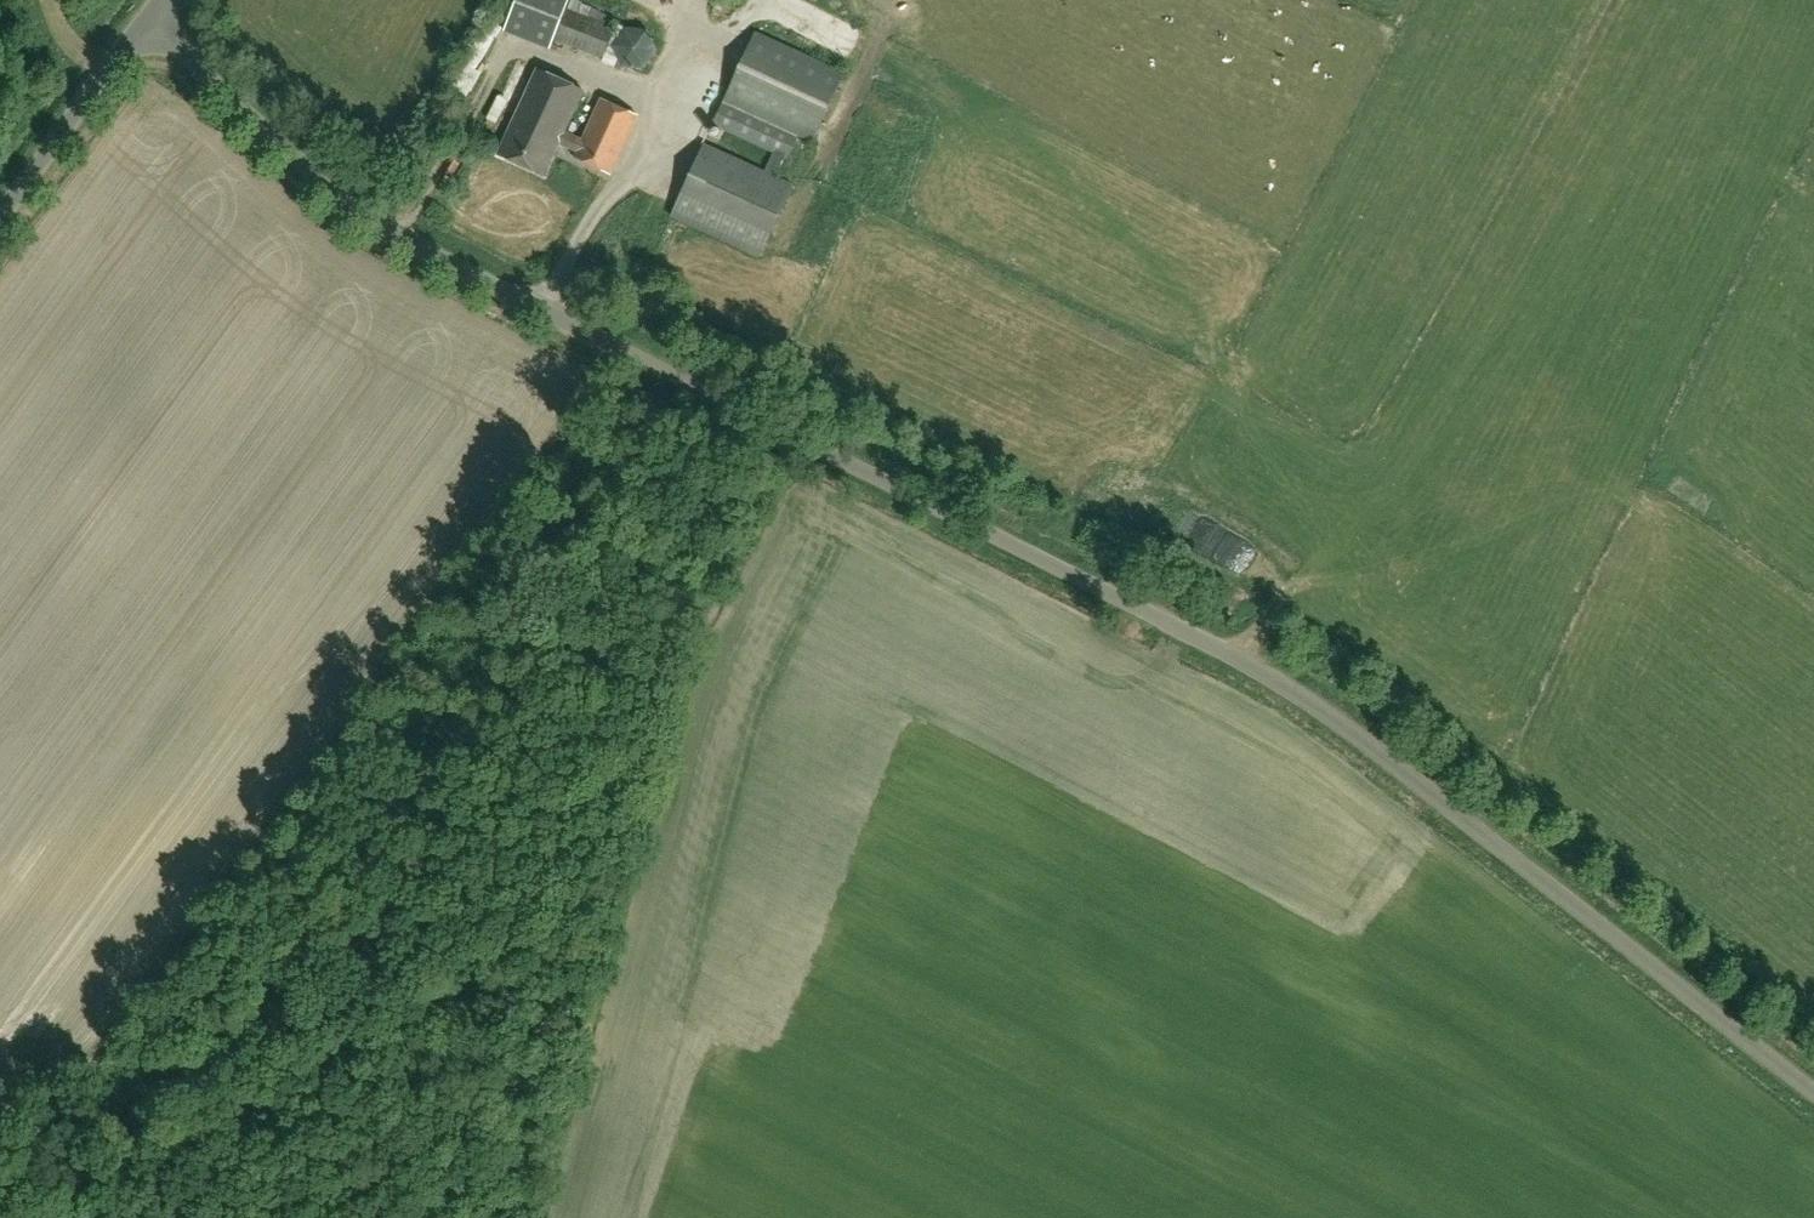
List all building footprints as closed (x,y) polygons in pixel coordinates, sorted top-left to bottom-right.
[(621,18),(574,0),(513,0),(503,25),(552,45),(555,40),(604,60),(621,18)] [(649,30),(629,48),(648,68),(667,50),(649,30)] [(775,153),(766,174),(705,146),(673,218),(761,259),(794,187),(777,179),(786,158),(788,160),(799,136),(813,142),(843,74),(755,36),(714,127),(775,153)] [(546,177),(561,144),(578,152),(575,158),(611,174),(639,116),(602,99),(584,139),(567,131),(585,91),(539,70),(500,155),(546,177)] [(504,131),(512,112),(501,107),(493,127),(504,131)]
